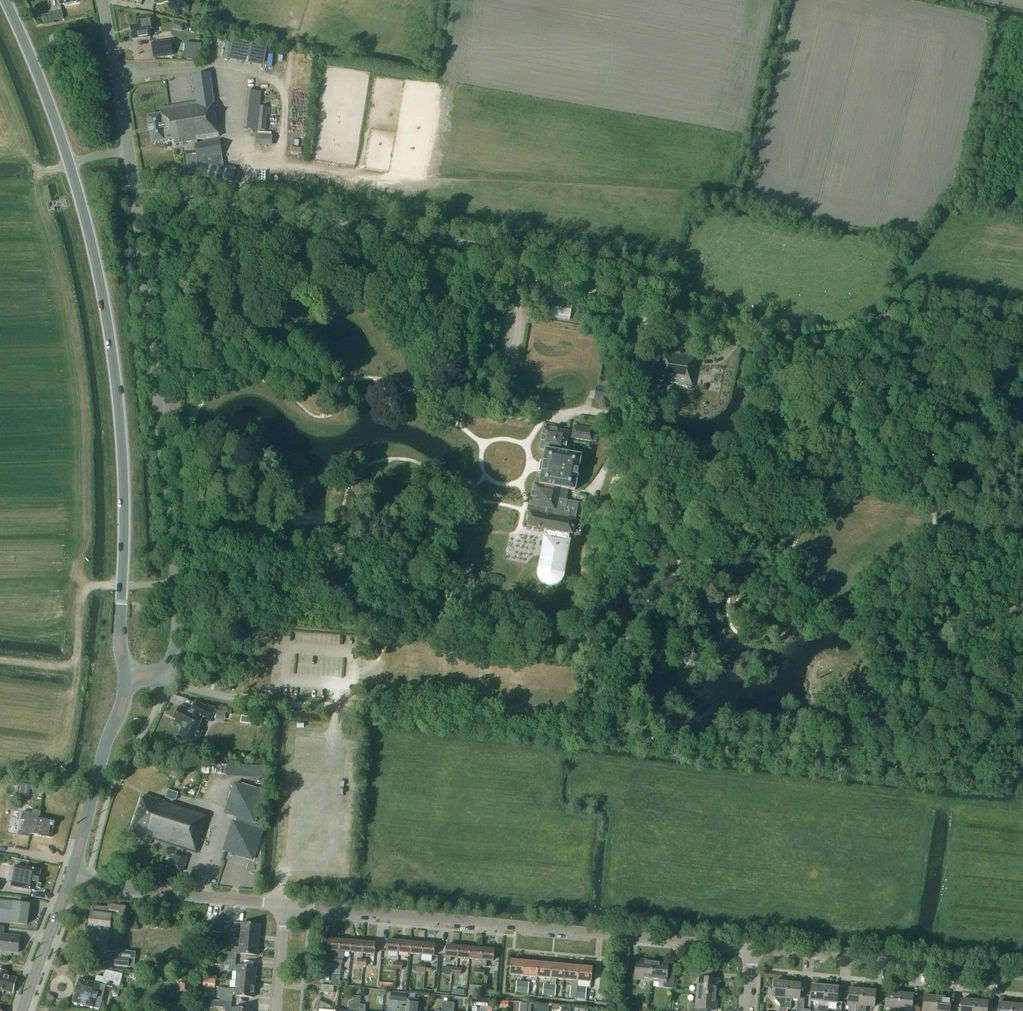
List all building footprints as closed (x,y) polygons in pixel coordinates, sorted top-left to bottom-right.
[(143,38),(144,38),(150,37),(148,29),(154,28),(152,16),(135,19),(136,25),(130,26),(132,40),(143,38)] [(174,30),(184,31),(184,22),(174,22),(174,30)] [(170,41),(152,43),(154,57),(172,54),(170,41)] [(224,60),(249,63),(250,57),(265,58),(266,45),(227,41),(224,60)] [(186,44),(185,60),(199,61),(199,60),(199,52),(201,53),(202,45),(186,44)] [(220,137),(209,73),(193,76),(197,102),(160,109),(161,115),(149,117),(153,143),(174,140),(175,144),(220,137)] [(260,106),(258,130),(266,131),(268,107),(260,106)] [(220,140),(195,144),(196,152),(198,162),(184,163),(185,177),(198,176),(198,175),(233,182),(235,171),(224,169),(220,140)] [(550,317),(569,320),(571,306),(552,303),(550,317)] [(661,350),(656,380),(677,383),(677,385),(692,387),(695,365),(694,365),(695,355),(661,350)] [(597,386),(595,399),(612,402),(615,390),(597,386)] [(573,437),(592,441),(594,430),(575,426),(573,437)] [(539,575),(540,577),(541,578),(542,579),(543,580),(544,581),(545,582),(546,583),(548,583),(549,583),(551,583),(555,582),(559,580),(561,577),(562,573),(569,533),(572,533),(577,503),(557,499),(559,489),(575,491),(581,456),(565,454),(568,432),(543,428),(540,450),(545,451),(540,484),(533,483),(529,505),(530,505),(529,511),(526,525),(546,529),(545,536),(539,569),(539,570),(539,571),(539,573),(539,574),(539,575)] [(201,731),(192,727),(197,716),(209,722),(215,710),(206,705),(205,707),(194,701),(189,711),(182,707),(180,710),(179,709),(174,718),(176,719),(175,722),(182,725),(178,733),(186,737),(183,741),(196,748),(200,741),(197,740),(201,731)] [(226,712),(217,710),(215,719),(225,721),(226,712)] [(229,767),(229,777),(266,777),(266,772),(269,772),(269,767),(229,767)] [(266,792),(234,782),(224,813),(237,818),(236,821),(233,820),(222,851),(254,861),(264,830),(260,829),(263,820),(258,818),(266,792)] [(178,793),(168,789),(165,798),(173,800),(176,800),(178,793)] [(156,800),(144,796),(132,832),(196,853),(206,823),(204,823),(207,814),(166,800),(165,801),(157,798),(156,800)] [(23,825),(21,834),(31,836),(32,833),(51,837),(52,828),(54,829),(56,819),(41,816),(42,809),(34,807),(33,813),(24,811),(22,819),(26,820),(25,825),(23,825)] [(32,851),(22,849),(21,858),(30,859),(32,851)] [(182,872),(186,857),(175,854),(170,868),(171,868),(170,871),(177,873),(178,870),(182,872)] [(22,866),(18,886),(38,890),(41,870),(22,866)] [(29,904),(0,900),(0,922),(13,924),(13,922),(27,924),(29,904)] [(94,951),(106,952),(110,917),(122,919),(123,909),(108,907),(108,911),(92,909),(89,936),(95,937),(94,951)] [(241,930),(240,938),(259,940),(261,925),(234,923),(234,929),(241,930)] [(18,953),(20,936),(5,934),(5,927),(0,926),(0,952),(18,953)] [(258,955),(259,940),(240,938),(239,947),(232,947),(232,952),(225,951),(224,958),(236,959),(237,953),(258,955)] [(328,950),(340,951),(341,940),(329,938),(328,950)] [(344,951),(351,952),(353,941),(341,940),(340,951),(339,957),(344,957),(344,951)] [(387,951),(399,953),(400,941),(388,940),(387,951)] [(364,942),(353,941),(351,952),(363,953),(364,942)] [(399,953),(411,954),(412,942),(400,941),(399,953)] [(376,943),(364,942),(363,953),(375,954),(376,943)] [(411,954),(422,955),(423,944),(412,942),(411,954)] [(435,945),(423,944),(422,955),(434,956),(435,945)] [(447,946),(446,957),(446,961),(451,961),(451,957),(458,958),(459,947),(447,946)] [(458,958),(470,959),(471,948),(459,947),(458,958)] [(482,949),(471,948),(470,959),(481,960),(482,949)] [(494,950),(482,949),(481,960),(481,967),(486,967),(487,961),(493,961),(494,950)] [(116,954),(114,965),(134,967),(135,957),(116,954)] [(637,979),(651,980),(653,959),(639,957),(638,968),(630,967),(628,984),(637,985),(637,979)] [(237,972),(236,981),(255,982),(257,967),(236,965),(236,959),(224,958),(224,964),(231,965),(230,971),(237,972)] [(653,959),(651,980),(664,981),(663,987),(673,988),(674,971),(666,971),(667,960),(653,959)] [(510,975),(523,976),(525,961),(511,960),(510,975)] [(523,976),(537,977),(538,963),(525,961),(523,976)] [(552,964),(538,963),(537,977),(550,979),(552,964)] [(551,979),(550,985),(555,985),(556,979),(564,980),(565,965),(552,964),(550,979),(551,979)] [(334,965),(334,975),(341,976),(342,966),(334,965)] [(577,981),(579,966),(565,965),(564,980),(572,981),(571,987),(577,987),(577,981)] [(592,968),(579,966),(577,981),(591,983),(592,968)] [(3,994),(4,989),(12,991),(16,977),(6,974),(7,971),(0,969),(0,993),(3,994)] [(698,980),(697,993),(719,995),(720,981),(710,980),(711,972),(693,970),(692,979),(698,980)] [(113,983),(113,984),(120,986),(123,974),(116,972),(114,979),(113,983)] [(97,998),(100,985),(112,987),(114,979),(97,976),(95,983),(78,980),(73,1002),(95,1007),(101,1009),(103,1000),(97,998)] [(221,997),(221,1000),(232,1001),(233,995),(254,997),(255,982),(236,981),(236,989),(218,987),(217,997),(221,997)] [(785,1008),(787,982),(774,981),(773,997),(773,1000),(777,1005),(780,1005),(780,1010),(785,1010),(785,1008)] [(800,983),(787,982),(785,1008),(790,1008),(791,998),(798,999),(797,1007),(804,1008),(805,998),(799,997),(800,983)] [(825,986),(811,984),(810,1000),(817,1001),(816,1010),(822,1010),(825,986)] [(482,986),(470,985),(469,994),(481,995),(482,986)] [(825,986),(822,1010),(827,1010),(828,1002),(836,1003),(838,987),(825,986)] [(577,987),(576,998),(585,999),(586,988),(577,987)] [(862,989),(848,988),(847,1004),(854,1005),(854,1010),(860,1010),(862,989)] [(862,989),(860,1010),(864,1010),(865,1006),(873,1006),(875,991),(862,989)] [(899,993),(886,992),(885,1008),(892,1008),(892,1010),(898,1010),(899,993)] [(690,1010),(707,1010),(707,1008),(717,1009),(719,995),(697,993),(696,1003),(690,1003),(690,1010)] [(899,993),(898,1010),(902,1010),(902,1009),(911,1010),(913,994),(899,993)] [(937,996),(923,995),(922,1010),(935,1010),(937,996)] [(360,1004),(361,997),(354,996),(354,1003),(350,1003),(349,1010),(359,1010),(360,1004)] [(937,996),(935,1010),(949,1010),(950,998),(937,996)] [(407,999),(406,1002),(405,1010),(420,1010),(420,1009),(417,1009),(417,1000),(407,999)] [(974,1000),(961,999),(960,1010),(973,1010),(974,1000)] [(221,1000),(212,1000),(211,1006),(220,1007),(227,1007),(226,1010),(253,1010),(253,1009),(232,1007),(232,1001),(221,1000)] [(313,1008),(318,1010),(336,1010),(335,1010),(336,1006),(330,1006),(317,1000),(313,1008)] [(974,1000),(973,1010),(986,1010),(987,1001),(974,1000)] [(1012,1004),(999,1002),(998,1010),(1011,1010),(1012,1004)]
